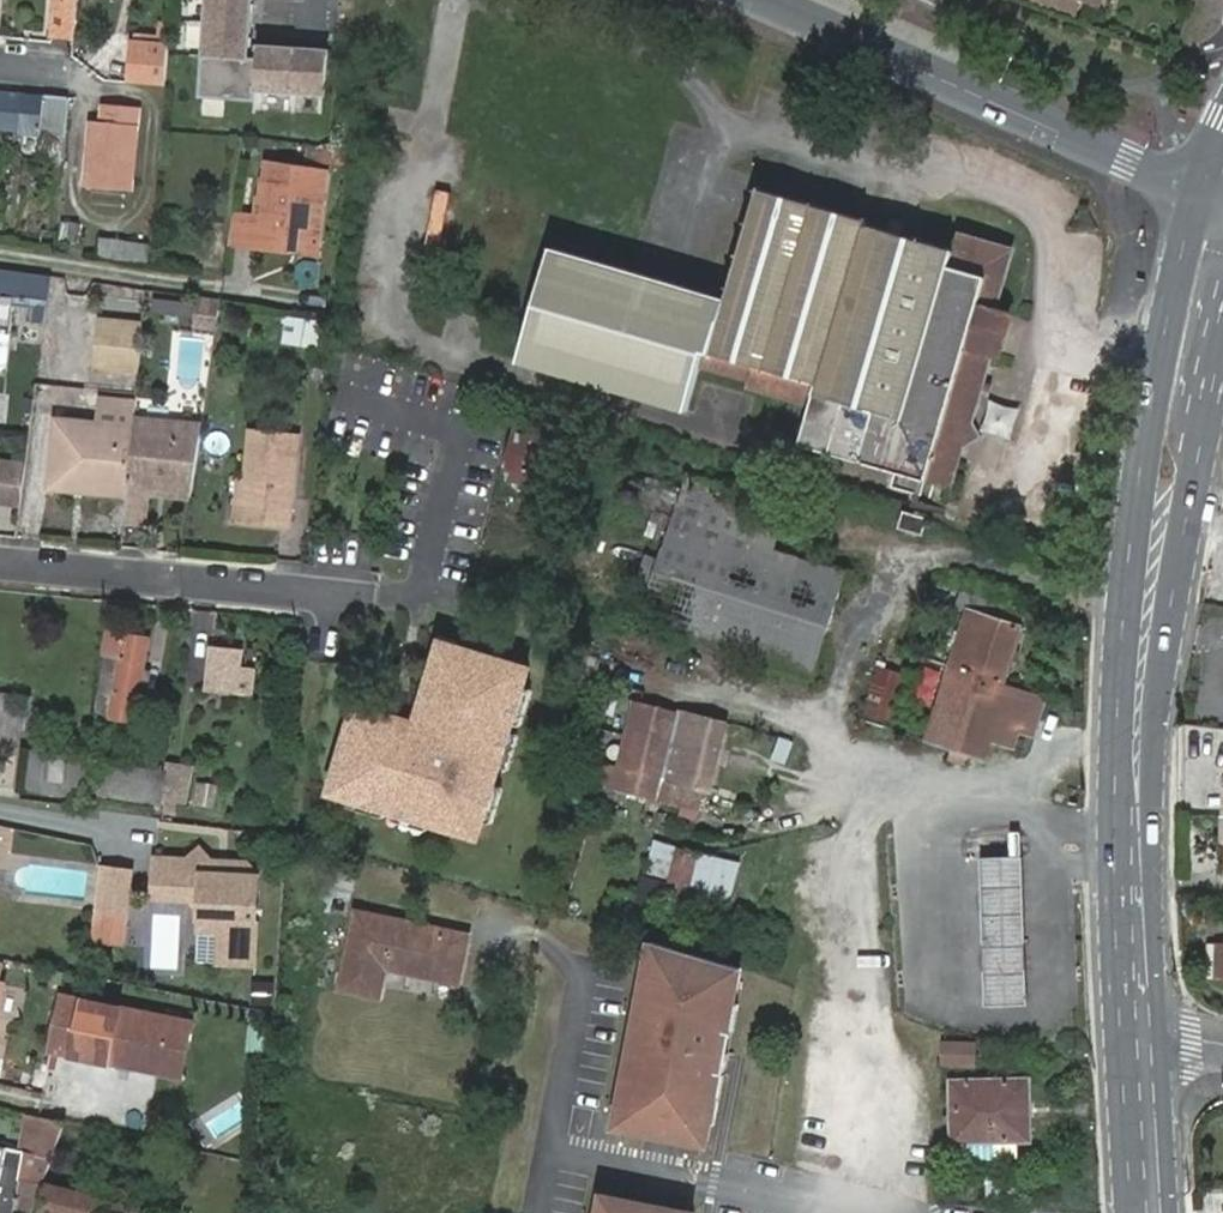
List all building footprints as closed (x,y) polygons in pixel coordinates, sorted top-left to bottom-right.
[(73,39),(76,13),(77,0),(54,0),(50,38),(73,39)] [(251,64),(255,0),(207,0),(200,101),(259,105),(259,97),(332,102),(336,50),(258,45),(257,62),(251,64)] [(164,86),(167,56),(133,53),(130,83),(164,86)] [(73,140),(76,101),(0,93),(0,132),(73,140)] [(99,122),(93,188),(138,192),(145,111),(112,108),(111,123),(99,122)] [(324,249),(333,167),(270,160),(265,201),(263,210),(239,208),(234,238),(260,242),(324,249)] [(963,438),(968,422),(988,352),(992,353),(1004,309),(987,304),(1002,249),(953,235),(950,244),(900,231),(903,219),(887,215),(884,226),(863,221),(864,215),(755,185),(725,295),(547,246),(514,362),(686,410),(698,361),(747,376),(746,382),(812,401),(801,443),(862,460),(864,453),(899,463),(897,470),(927,478),(950,484),(963,438)] [(148,261),(150,240),(101,236),(99,257),(148,261)] [(44,274),(0,269),(0,329),(4,329),(7,305),(7,295),(41,299),(44,274)] [(326,307),(329,278),(318,277),(316,306),(326,307)] [(41,308),(41,299),(7,295),(7,305),(41,308)] [(200,296),(198,312),(222,315),(225,299),(200,296)] [(198,312),(196,327),(219,330),(222,315),(198,312)] [(135,373),(140,322),(97,318),(92,369),(135,373)] [(993,400),(985,429),(1014,436),(1022,407),(993,400)] [(123,494),(120,524),(141,526),(144,492),(188,496),(199,426),(131,418),(124,485),(123,494)] [(124,485),(129,427),(53,420),(47,486),(69,489),(70,480),(124,485)] [(564,436),(508,421),(494,479),(549,494),(564,436)] [(982,434),(968,422),(963,438),(971,437),(982,434)] [(246,431),(240,481),(237,522),(282,527),(289,456),(277,455),(280,435),(246,431)] [(292,437),(280,435),(277,455),(289,456),(292,437)] [(864,453),(862,460),(897,470),(899,463),(864,453)] [(19,503),(23,464),(0,462),(0,502),(19,503)] [(923,491),(927,478),(897,470),(893,483),(923,491)] [(682,476),(678,490),(727,506),(731,492),(682,476)] [(69,489),(123,494),(124,485),(70,480),(69,489)] [(237,522),(240,481),(234,481),(230,521),(237,522)] [(678,490),(636,624),(807,679),(842,576),(770,553),(776,534),(752,527),(755,515),(727,506),(678,490)] [(905,512),(901,528),(922,534),(927,519),(905,512)] [(1003,683),(1021,627),(967,610),(949,666),(1003,683)] [(112,713),(111,716),(137,720),(149,637),(110,631),(106,656),(111,657),(120,658),(112,713)] [(521,668),(441,645),(436,661),(433,672),(426,670),(416,705),(405,722),(378,714),(375,720),(348,712),(346,721),(335,755),(325,789),(356,801),(459,832),(470,836),(521,668)] [(243,650),(214,647),(209,689),(239,692),(243,650)] [(120,658),(111,657),(103,712),(112,713),(120,658)] [(878,663),(862,716),(888,724),(904,671),(878,663)] [(1029,736),(1042,695),(1003,683),(949,666),(945,676),(956,679),(939,732),(928,729),(924,742),(979,759),(985,739),(1009,747),(1014,731),(1029,736)] [(652,772),(626,766),(621,790),(675,802),(679,785),(706,790),(720,723),(665,711),(652,772)] [(1014,731),(1009,747),(1024,752),(1029,736),(1014,731)] [(84,751),(46,748),(41,789),(79,794),(84,751)] [(133,765),(108,763),(104,794),(130,796),(133,765)] [(171,769),(133,765),(130,796),(169,800),(169,797),(171,769)] [(194,773),(171,769),(169,797),(189,801),(194,773)] [(657,837),(647,871),(671,879),(668,888),(729,906),(742,862),(657,837)] [(243,958),(249,870),(237,869),(237,857),(216,856),(216,862),(207,862),(188,840),(176,850),(141,849),(139,888),(189,892),(185,954),(243,958)] [(982,857),(987,1005),(1028,1003),(1023,856),(982,857)] [(131,870),(97,865),(91,914),(125,919),(131,870)] [(87,942),(120,948),(125,919),(91,914),(87,942)] [(455,981),(463,940),(357,919),(343,989),(378,996),(384,967),(455,981)] [(1215,937),(1214,972),(1222,973),(1222,937),(1215,937)] [(635,1033),(618,1126),(709,1142),(722,1071),(726,1072),(730,1050),(726,1049),(729,1031),(734,1031),(734,1030),(725,1028),(730,1001),(734,1002),(741,965),(651,940),(651,941),(655,943),(648,984),(654,985),(649,1015),(645,1035),(635,1033)] [(648,984),(644,983),(639,1012),(635,1033),(645,1035),(649,1015),(654,985),(648,984)] [(163,1069),(173,1016),(66,996),(55,1049),(163,1069)] [(734,1030),(739,1003),(734,1002),(730,1001),(725,1028),(734,1030)] [(251,1013),(248,1050),(268,1051),(272,1015),(251,1013)] [(197,1021),(173,1016),(163,1069),(186,1073),(197,1021)] [(974,1063),(974,1042),(943,1041),(943,1063),(974,1063)] [(951,1080),(951,1141),(953,1141),(1013,1142),(1028,1142),(1027,1080),(951,1080)] [(57,1120),(20,1112),(13,1149),(0,1147),(0,1212),(24,1212),(57,1120)] [(1013,1142),(953,1141),(953,1159),(1013,1160),(1013,1142)] [(34,1210),(45,1212),(123,1212),(124,1210),(89,1199),(91,1194),(45,1179),(34,1210)] [(605,1195),(602,1212),(696,1212),(697,1211),(605,1195)]
